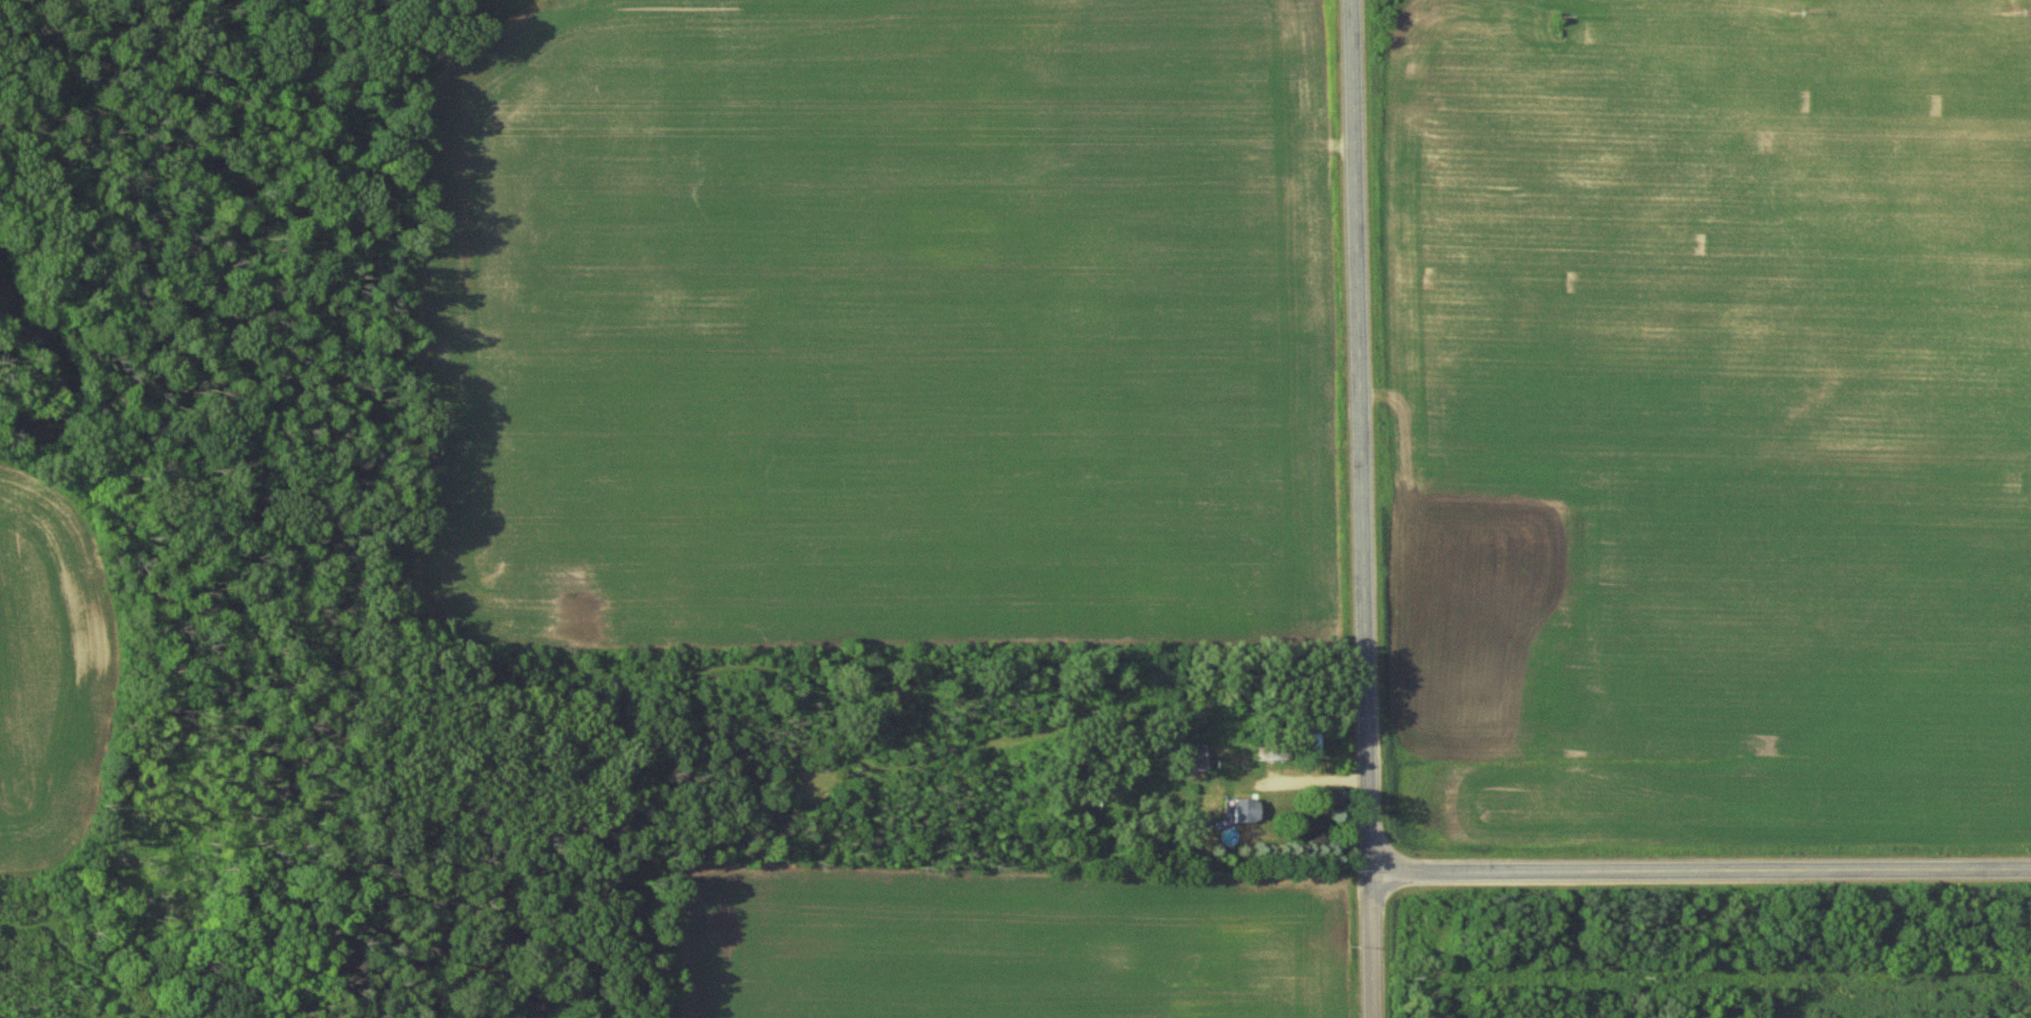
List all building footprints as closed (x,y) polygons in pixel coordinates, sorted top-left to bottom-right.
[(1320,749),(1320,729),(1301,728),(1301,749),(1320,749)] [(1257,799),(1233,799),(1233,822),(1257,821),(1257,799)]
